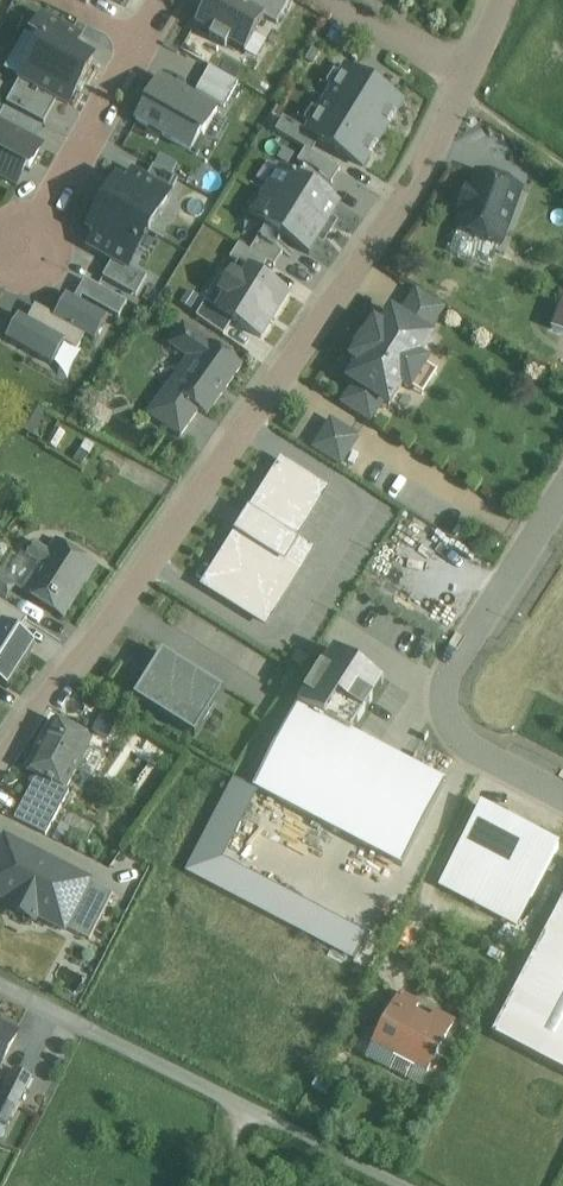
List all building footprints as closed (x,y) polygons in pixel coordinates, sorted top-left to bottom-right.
[(238,0),(209,0),(195,25),(212,34),(210,39),(226,48),(228,44),(245,53),(266,15),(238,0)] [(46,34),(19,82),(67,109),(94,61),(46,34)] [(196,90),(225,105),(238,79),(208,64),(196,90)] [(403,104),(346,69),(326,102),(383,136),(393,119),(403,104)] [(218,111),(163,80),(150,104),(146,102),(136,120),(191,151),(200,134),(203,136),(208,128),(218,111)] [(326,102),(306,134),(363,169),(383,136),(326,102)] [(0,125),(0,178),(17,187),(25,170),(30,173),(43,148),(0,125)] [(320,178),(303,167),(297,178),(281,168),(265,193),(325,231),(341,207),(341,205),(314,188),(320,178)] [(171,194),(133,173),(126,186),(118,181),(105,205),(103,204),(102,205),(147,230),(150,231),(171,194)] [(518,192),(478,177),(472,194),(468,192),(460,212),(465,214),(458,231),(499,246),(518,192)] [(325,231),(265,193),(249,219),(265,229),(258,240),(275,250),(282,239),(310,257),(325,231)] [(147,230),(102,205),(88,230),(97,234),(89,247),(127,268),(147,230)] [(499,246),(458,231),(452,249),(492,264),(499,246)] [(217,311),(262,340),(290,296),(237,263),(218,293),(225,298),(217,311)] [(120,316),(128,300),(85,277),(76,293),(120,316)] [(401,319),(427,336),(443,311),(417,294),(401,319)] [(108,318),(67,295),(55,317),(36,307),(28,321),(19,316),(6,340),(53,365),(65,343),(77,350),(85,336),(95,342),(108,318)] [(552,331),(562,335),(562,300),(552,331)] [(427,336),(401,319),(393,314),(382,330),(375,326),(352,361),(359,365),(350,382),(356,386),(384,403),(390,407),(403,386),(411,391),(427,366),(419,361),(433,339),(427,336)] [(188,359),(195,364),(210,344),(184,325),(170,347),(188,359)] [(175,393),(200,412),(208,417),(242,368),(210,344),(195,364),(175,393)] [(195,364),(188,359),(149,416),(181,439),(200,412),(175,393),(195,364)] [(384,403),(356,386),(343,405),(371,422),(384,403)] [(332,424),(314,449),(340,466),(358,440),(332,424)] [(280,467),(204,590),(268,630),(313,559),(296,548),(328,497),(280,467)] [(48,551),(34,542),(26,554),(40,564),(23,591),(64,618),(97,566),(56,540),(48,551)] [(0,575),(0,596),(6,600),(15,585),(0,575)] [(17,687),(46,641),(0,612),(0,676),(17,687)] [(329,647),(255,790),(401,867),(445,784),(357,738),(388,678),(329,647)] [(223,692),(162,654),(134,699),(195,737),(223,692)] [(92,740),(53,720),(27,769),(37,775),(31,786),(49,795),(55,784),(67,790),(92,740)] [(49,795),(31,786),(14,819),(46,835),(63,803),(49,795)] [(558,846),(483,807),(442,885),(519,925),(558,846)] [(0,851),(0,894),(12,900),(9,907),(34,920),(38,914),(64,927),(88,882),(6,839),(0,851)] [(88,882),(64,927),(90,940),(113,894),(88,882)] [(496,1037),(562,1072),(562,909),(496,1037)] [(420,1004),(401,995),(375,1043),(396,1054),(389,1068),(410,1079),(418,1066),(428,1071),(455,1023),(435,1013),(428,1028),(411,1019),(420,1004)] [(16,1033),(0,1024),(0,1064),(16,1033)] [(16,1069),(4,1092),(19,1100),(30,1077),(16,1069)] [(0,1099),(0,1119),(7,1122),(19,1100),(4,1092),(0,1099)]
